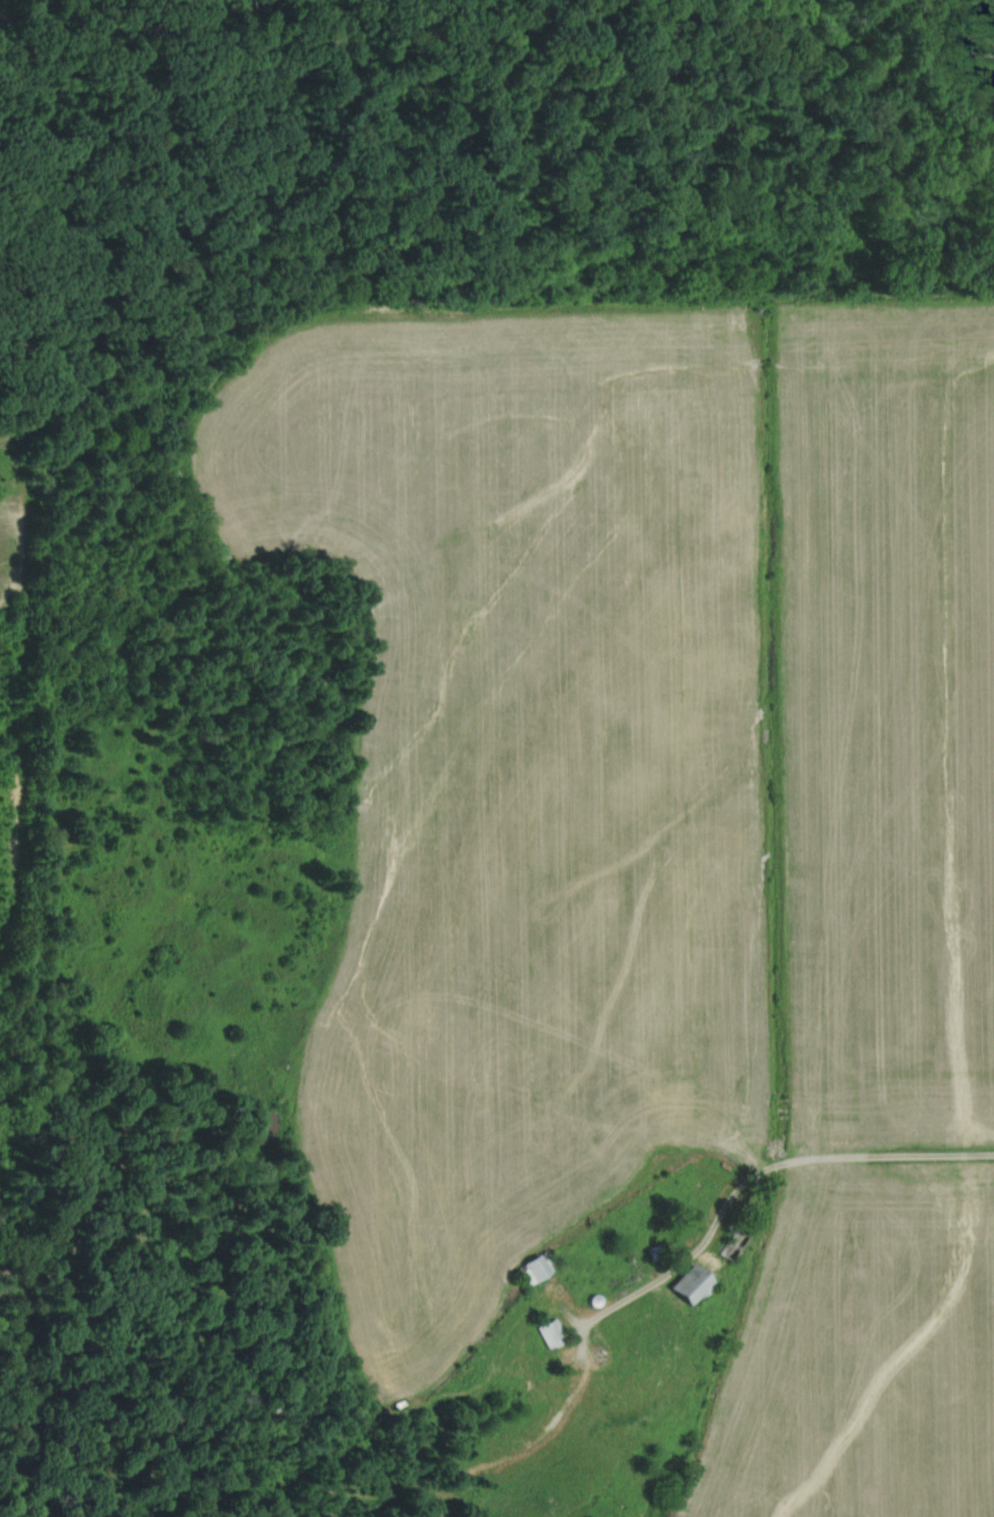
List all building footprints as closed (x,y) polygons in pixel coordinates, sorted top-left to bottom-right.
[(712,1284),(688,1271),(672,1299),(687,1308),(696,1294),(704,1298),(712,1284)] [(562,1336),(553,1318),(535,1327),(546,1350),(555,1346),(552,1341),(562,1336)]
